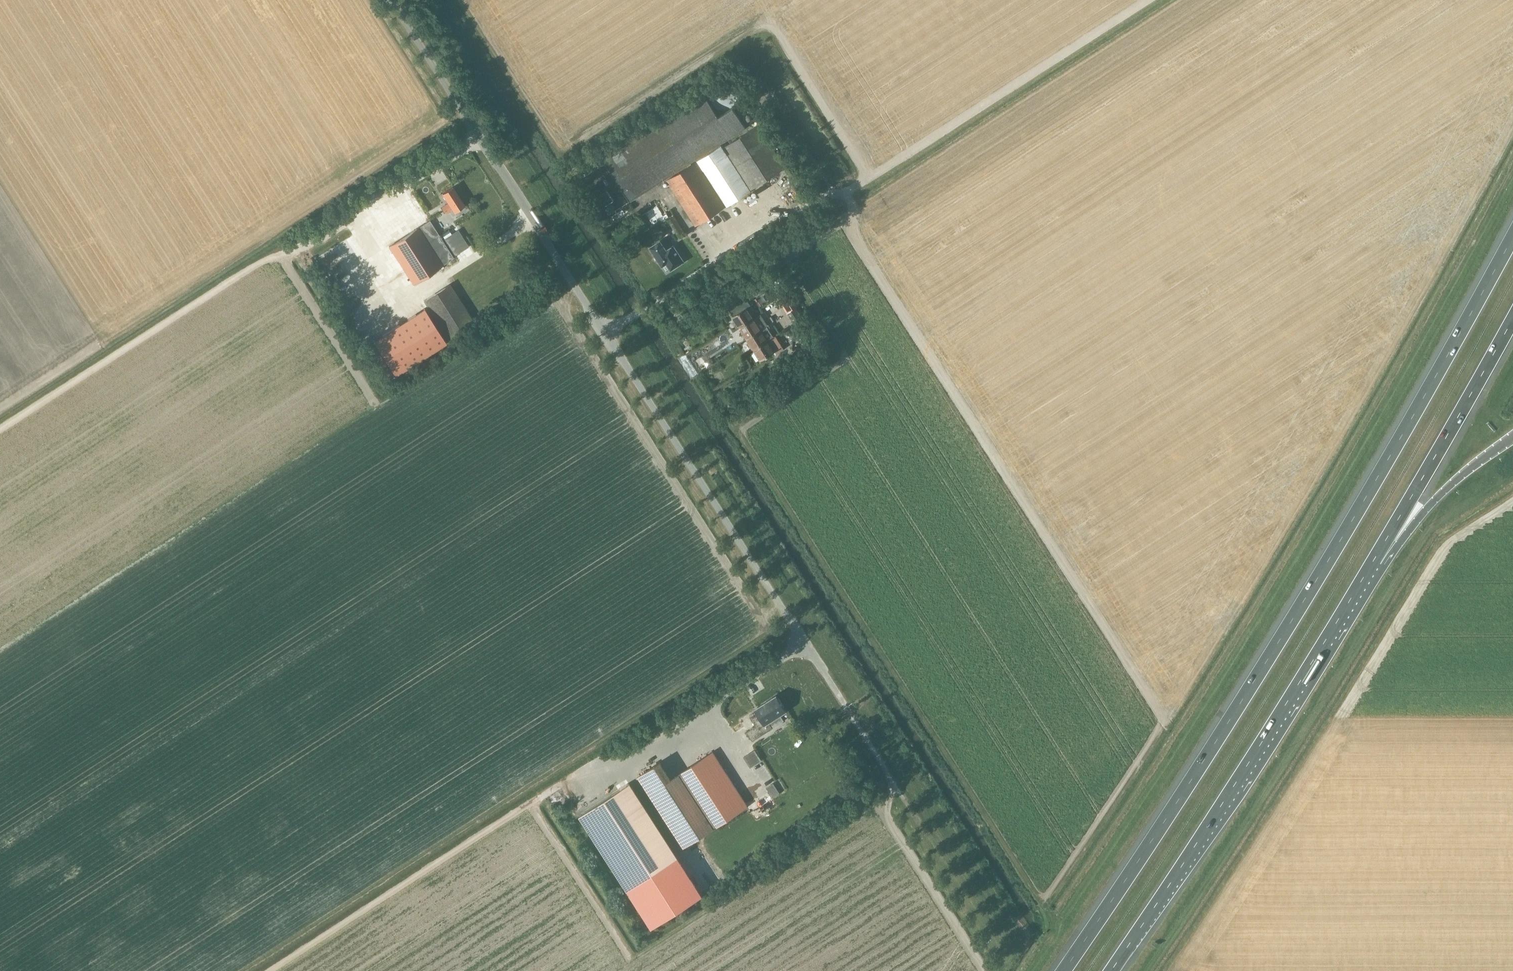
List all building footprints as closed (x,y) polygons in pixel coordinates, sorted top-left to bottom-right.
[(720,110),(723,110),(724,110),(726,110),(728,109),(730,108),(731,108),(732,107),(733,106),(734,104),(735,104),(735,103),(736,102),(736,101),(737,100),(737,99),(737,98),(737,97),(737,96),(737,95),(737,94),(737,93),(736,92),(736,91),(736,90),(735,88),(734,88),(733,86),(732,85),(731,85),(730,84),(728,83),(726,82),(725,82),(723,82),(721,82),(720,82),(718,82),(717,83),(715,84),(714,85),(712,86),(711,88),(710,89),(710,90),(709,91),(709,92),(709,93),(709,94),(709,95),(709,96),(709,97),(709,99),(709,101),(710,103),(711,104),(711,105),(712,105),(713,107),(715,108),(716,108),(717,109),(719,110),(720,110)] [(703,92),(581,169),(609,214),(687,164),(688,166),(667,180),(695,225),(725,206),(706,176),(707,175),(727,206),(750,191),(750,190),(785,168),(758,125),(723,147),(721,145),(697,160),(704,170),(703,171),(696,161),(691,164),(690,163),(746,127),(733,107),(718,116),(703,92)] [(454,212),(464,206),(452,187),(442,193),(449,203),(442,208),(445,213),(452,209),(454,212)] [(412,207),(409,208),(403,200),(395,205),(404,217),(414,209),(412,207)] [(653,206),(637,217),(643,225),(647,222),(651,228),(663,220),(653,206)] [(419,227),(443,264),(443,265),(453,258),(430,220),(419,227)] [(413,283),(443,264),(419,227),(389,246),(413,283)] [(660,240),(650,247),(662,265),(666,263),(671,269),(683,261),(673,245),(666,250),(660,240)] [(451,343),(477,327),(450,283),(424,300),(451,343)] [(788,311),(794,307),(790,301),(791,301),(786,291),(778,296),(783,305),(784,305),(788,311)] [(382,314),(391,310),(387,301),(378,305),(382,314)] [(753,318),(749,312),(754,310),(750,304),(732,316),(739,327),(753,318)] [(794,307),(788,311),(792,318),(799,314),(794,307)] [(424,308),(373,340),(394,375),(445,342),(424,308)] [(760,329),(757,324),(761,322),(757,316),(753,318),(739,327),(746,338),(760,329)] [(753,349),(774,335),(767,324),(760,329),(746,338),(753,349)] [(760,360),(774,351),(784,345),(777,334),(774,336),(774,335),(753,349),(760,360)] [(756,726),(746,731),(752,741),(772,728),(768,722),(786,710),(776,695),(754,709),(756,712),(749,716),(756,726)] [(762,784),(733,740),(708,756),(708,755),(671,779),(661,762),(638,777),(683,846),(736,811),(732,804),(737,800),(762,784)] [(629,782),(582,813),(630,888),(677,857),(629,782)] [(539,802),(545,797),(540,791),(534,796),(539,802)]
